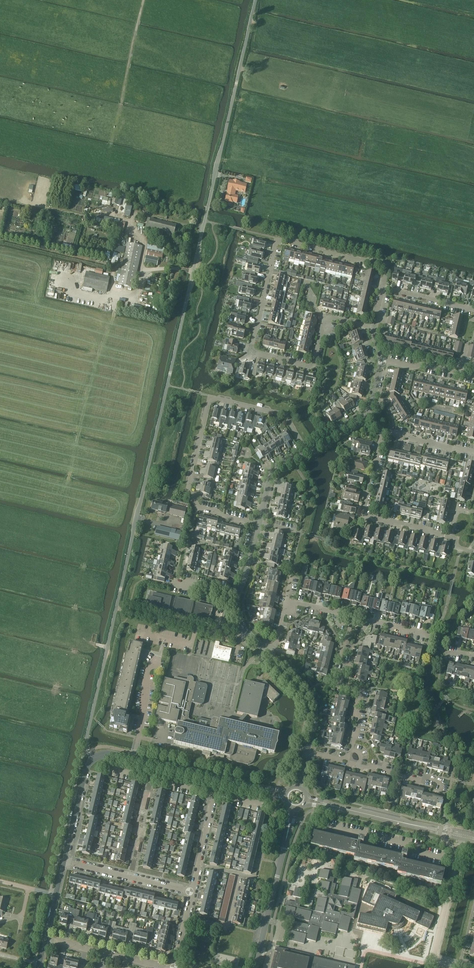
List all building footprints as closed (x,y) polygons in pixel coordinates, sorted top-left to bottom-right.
[(237,198),(236,198),(237,191),(245,193),(246,185),(239,183),(233,181),(233,182),(230,181),(228,189),(229,189),(228,194),(227,194),(225,200),(233,201),(233,202),(236,203),(237,198)] [(112,203),(120,206),(122,198),(114,196),(112,203)] [(104,223),(125,228),(126,224),(119,222),(120,220),(114,218),(114,219),(111,218),(111,219),(105,218),(104,223)] [(173,235),(176,225),(148,218),(145,228),(157,231),(156,236),(161,237),(162,232),(173,235)] [(250,245),(249,249),(259,251),(259,248),(264,249),(266,242),(255,239),(253,246),(250,245)] [(127,243),(125,254),(118,284),(133,287),(142,246),(127,243)] [(163,253),(164,247),(148,243),(146,249),(163,253)] [(147,255),(162,259),(163,253),(148,249),(147,255)] [(249,249),(248,256),(247,260),(256,262),(257,258),(262,259),(263,252),(259,251),(249,249)] [(157,265),(158,258),(146,256),(144,263),(157,265)] [(322,261),(323,259),(317,257),(315,268),(320,269),(322,261)] [(244,271),(254,273),(258,274),(260,267),(255,266),(256,262),(247,260),(244,271)] [(320,269),(319,271),(325,272),(327,262),(322,261),(320,269)] [(401,278),(403,270),(395,268),(392,281),(397,282),(398,277),(401,278)] [(403,270),(401,278),(404,279),(403,283),(409,285),(411,275),(411,272),(403,270)] [(242,281),(245,282),(256,284),(257,277),(253,276),(254,273),(244,271),(242,281)] [(106,292),(109,277),(86,272),(83,287),(106,292)] [(411,275),(409,285),(414,286),(415,281),(418,282),(420,276),(420,274),(417,273),(416,276),(411,275)] [(289,277),(278,275),(276,280),(287,283),(289,277)] [(373,279),(365,277),(366,276),(363,275),(363,277),(365,278),(364,282),(372,284),(373,279)] [(425,289),(427,279),(422,278),(423,277),(420,276),(418,282),(421,282),(420,287),(425,289)] [(428,276),(428,279),(427,279),(425,289),(431,290),(432,285),(435,286),(437,278),(428,276)] [(453,283),(453,286),(456,287),(454,292),(457,292),(457,293),(460,294),(462,284),(463,280),(459,279),(458,278),(455,277),(453,283)] [(445,280),(440,279),(437,278),(435,286),(438,286),(437,291),(442,293),(444,283),(445,280)] [(287,283),(276,280),(275,285),(283,287),(283,288),(286,288),(287,283)] [(463,280),(462,284),(460,294),(463,294),(466,295),(467,290),(470,290),(472,282),(463,280)] [(240,282),(238,293),(242,294),(253,296),(255,289),(250,288),(251,285),(240,282)] [(453,286),(453,283),(450,282),(450,284),(444,283),(442,293),(448,294),(449,289),(452,290),(453,286)] [(371,289),(363,287),(363,286),(361,286),(360,288),(363,288),(362,292),(370,294),(371,289)] [(322,295),(320,303),(323,304),(322,308),(327,309),(329,301),(324,300),(325,296),(322,295)] [(368,300),(360,298),(361,297),(358,296),(357,298),(360,299),(359,303),(367,305),(368,300)] [(250,311),(251,304),(246,302),(247,299),(237,297),(236,300),(240,301),(238,308),(243,309),(243,310),(246,311),(247,310),(250,311)] [(335,299),(335,302),(332,311),(338,312),(341,301),(335,299)] [(343,313),(344,311),(346,302),(341,300),(341,301),(338,312),(343,313)] [(391,308),(390,311),(392,312),(393,309),(397,310),(399,302),(394,301),(392,308),(391,308)] [(404,303),(402,311),(401,311),(401,314),(403,314),(404,312),(408,312),(410,305),(404,303)] [(415,306),(413,314),(412,313),(411,316),(413,317),(414,314),(418,315),(420,307),(415,306)] [(357,314),(365,316),(366,310),(358,308),(358,307),(356,307),(355,309),(358,309),(357,314)] [(424,316),(422,316),(422,319),(424,319),(425,316),(429,317),(431,310),(425,308),(424,316)] [(237,318),(236,322),(244,324),(245,320),(247,321),(248,315),(232,311),(231,317),(237,318)] [(436,311),(434,319),(433,318),(432,321),(435,322),(435,319),(440,320),(441,312),(436,311)] [(280,320),(281,321),(281,320),(280,320),(281,319),(282,317),(282,315),(279,314),(279,315),(271,312),(269,318),(280,320)] [(312,313),(306,312),(305,315),(307,316),(305,321),(316,323),(317,321),(316,320),(316,317),(311,316),(312,313)] [(452,326),(460,328),(461,322),(453,321),(454,319),(451,319),(450,321),(453,322),(452,326)] [(232,330),(230,335),(243,338),(245,332),(240,330),(241,327),(229,324),(228,329),(232,330)] [(459,333),(451,331),(451,330),(449,329),(448,332),(451,332),(450,337),(458,338),(459,333)] [(354,330),(348,332),(349,335),(350,335),(351,340),(361,337),(360,332),(355,333),(354,330)] [(395,345),(396,337),(397,337),(398,335),(396,334),(395,337),(391,336),(389,344),(395,345)] [(265,336),(263,346),(268,348),(270,339),(271,337),(265,336)] [(361,337),(351,340),(353,345),(352,346),(353,349),(359,347),(359,344),(363,343),(361,337)] [(405,348),(407,340),(408,340),(409,337),(406,337),(406,339),(402,338),(400,346),(405,348)] [(237,353),(239,346),(235,345),(236,342),(226,339),(224,345),(228,346),(227,351),(237,353)] [(415,352),(417,344),(418,344),(419,341),(417,341),(416,343),(412,342),(411,349),(410,349),(410,350),(415,352)] [(423,345),(421,353),(426,354),(428,346),(429,346),(429,344),(427,343),(427,346),(423,345)] [(433,347),(431,355),(436,357),(438,349),(439,349),(440,346),(438,346),(437,348),(433,347)] [(298,353),(309,355),(309,352),(308,352),(309,349),(299,347),(298,353)] [(354,357),(356,356),(366,353),(365,348),(360,349),(359,347),(353,349),(353,351),(352,352),(354,357)] [(444,350),(442,358),(447,359),(449,351),(450,351),(450,349),(448,348),(448,351),(444,350)] [(366,353),(356,356),(354,357),(357,362),(357,365),(365,364),(363,360),(368,358),(366,353)] [(232,374),(235,363),(227,361),(228,358),(221,356),(217,370),(222,371),(221,372),(232,374)] [(256,373),(262,374),(263,374),(264,368),(265,364),(259,363),(258,365),(254,364),(252,375),(256,376),(256,373)] [(250,379),(251,372),(248,371),(249,367),(247,367),(248,366),(241,364),(239,374),(246,376),(246,378),(250,379)] [(357,373),(367,375),(368,370),(365,369),(366,366),(364,366),(365,364),(357,365),(357,367),(358,368),(357,373)] [(272,377),(274,371),(275,367),(268,365),(267,369),(264,368),(263,374),(262,374),(262,377),(266,378),(266,375),(272,376),(272,377)] [(272,377),(272,376),(271,379),(275,380),(276,377),(282,379),(284,373),(284,369),(278,367),(277,371),(274,371),(272,377)] [(282,379),(281,382),(285,383),(286,380),(291,381),(292,381),(293,375),(294,371),(288,370),(287,374),(284,373),(282,379)] [(302,383),(303,377),(304,373),(298,372),(297,376),(293,375),(292,381),(291,381),(291,384),(295,385),(295,382),(301,383),(302,383)] [(367,375),(357,373),(355,378),(354,378),(353,381),(360,382),(362,383),(363,380),(366,381),(367,375)] [(314,386),(316,379),(313,378),(314,376),(307,374),(306,378),(303,377),(302,383),(301,383),(301,386),(304,387),(305,384),(314,386)] [(350,388),(353,389),(363,391),(364,386),(360,385),(360,382),(353,381),(353,383),(351,383),(350,388)] [(349,396),(356,400),(357,396),(362,397),(363,391),(353,389),(352,394),(350,394),(349,396)] [(343,398),(344,401),(350,410),(355,406),(352,403),(356,400),(349,396),(348,397),(347,396),(343,398)] [(394,406),(403,401),(400,396),(398,398),(392,401),(391,402),(394,406)] [(338,405),(340,410),(343,408),(345,412),(350,410),(344,401),(343,398),(336,402),(337,405),(338,405)] [(397,411),(406,406),(403,401),(394,406),(397,411)] [(331,411),(336,420),(341,417),(339,413),(341,411),(340,410),(338,405),(337,405),(335,407),(336,408),(331,411)] [(400,416),(408,410),(406,406),(397,411),(400,416)] [(219,424),(222,412),(219,411),(220,411),(218,410),(218,409),(214,408),(210,426),(213,427),(214,422),(219,424)] [(228,426),(231,414),(228,413),(226,412),(226,411),(223,410),(222,412),(219,424),(218,428),(221,429),(222,424),(228,426)] [(408,410),(400,416),(403,420),(411,415),(408,410)] [(231,414),(228,426),(227,429),(230,430),(231,425),(236,427),(239,415),(236,414),(234,413),(235,412),(231,411),(231,414)] [(336,420),(331,411),(326,414),(326,413),(323,414),(327,420),(329,419),(332,423),(336,420)] [(239,415),(236,427),(235,431),(238,431),(239,427),(244,429),(247,417),(245,416),(243,415),(243,414),(239,413),(239,415)] [(247,417),(244,429),(244,432),(246,433),(247,428),(253,430),(253,428),(254,428),(256,418),(253,417),(251,416),(251,415),(248,414),(247,417)] [(266,425),(267,421),(264,420),(265,418),(261,417),(261,419),(259,418),(259,419),(256,418),(254,428),(259,429),(262,433),(269,429),(266,425)] [(293,440),(289,433),(287,430),(281,435),(281,436),(288,448),(291,447),(288,443),(293,440)] [(288,448),(281,436),(276,439),(281,447),(284,445),(286,450),(288,448)] [(207,444),(223,448),(224,442),(220,442),(221,439),(214,437),(212,443),(207,442),(207,444)] [(272,442),(279,454),(281,453),(279,448),(281,447),(276,439),(272,442)] [(369,455),(371,446),(369,446),(369,442),(355,439),(354,443),(355,445),(359,446),(357,452),(369,455)] [(267,445),(272,452),(275,451),(277,455),(279,454),(272,442),(267,445)] [(226,449),(223,448),(207,444),(206,446),(211,448),(210,450),(221,453),(222,451),(226,452),(226,449)] [(263,447),(270,460),(272,458),(269,454),(272,452),(267,445),(263,447)] [(270,460),(263,447),(262,446),(257,449),(259,452),(256,453),(260,460),(265,457),(268,461),(270,460)] [(390,450),(388,459),(393,461),(394,457),(396,448),(394,447),(393,451),(390,450)] [(401,452),(398,462),(404,463),(407,450),(405,450),(404,453),(401,452)] [(411,455),(409,464),(415,466),(416,460),(418,453),(415,452),(414,456),(411,455)] [(420,465),(425,466),(428,453),(426,453),(425,456),(422,456),(422,457),(420,465)] [(211,465),(218,467),(220,458),(204,454),(204,457),(209,458),(208,461),(212,462),(211,465)] [(433,458),(431,468),(436,469),(439,456),(437,455),(436,459),(433,458)] [(351,456),(350,459),(352,460),(351,467),(365,471),(367,463),(364,462),(364,459),(360,458),(360,461),(357,460),(358,457),(351,456)] [(443,461),(441,470),(447,471),(450,458),(447,458),(446,461),(443,461)] [(245,470),(259,474),(259,472),(254,470),(256,464),(248,463),(248,466),(246,465),(245,470)] [(200,471),(213,474),(216,475),(218,467),(211,465),(210,468),(207,467),(206,470),(201,469),(200,471)] [(356,475),(357,471),(350,469),(347,482),(357,484),(357,483),(362,484),(364,476),(356,475)] [(216,475),(213,474),(200,471),(200,473),(205,474),(204,478),(207,478),(207,481),(214,483),(216,475)] [(459,478),(462,478),(471,481),(473,475),(460,472),(459,478)] [(242,481),(256,485),(257,482),(252,481),(252,478),(243,476),(242,481)] [(218,484),(214,483),(207,481),(206,484),(203,483),(202,486),(197,485),(196,487),(212,491),(213,486),(218,487),(218,484)] [(296,485),(284,482),(283,488),(278,487),(277,489),(294,493),(296,485)] [(241,486),(239,486),(238,489),(240,490),(240,492),(254,495),(254,493),(249,492),(250,489),(241,487),(241,486)] [(358,502),(360,493),(356,492),(357,489),(347,486),(344,499),(347,500),(346,502),(351,503),(351,501),(358,502)] [(202,497),(210,499),(212,491),(196,487),(196,490),(201,491),(200,494),(203,495),(202,497)] [(281,496),(293,499),(294,493),(277,489),(277,492),(282,493),(281,496)] [(235,502),(237,502),(251,506),(252,503),(247,502),(247,499),(237,497),(235,502)] [(379,508),(386,510),(387,507),(383,506),(385,501),(376,499),(375,503),(376,503),(376,504),(380,506),(379,508)] [(292,504),(275,500),(274,502),(279,504),(279,507),(288,509),(290,509),(292,504)] [(341,510),(343,511),(355,514),(356,508),(351,507),(352,504),(341,501),(340,504),(342,505),(341,510)] [(165,513),(167,505),(153,502),(153,504),(152,504),(152,505),(151,506),(151,507),(152,508),(152,510),(165,513)] [(397,511),(400,511),(399,513),(401,514),(401,515),(405,516),(407,506),(406,505),(405,505),(405,504),(404,504),(403,503),(399,502),(399,504),(398,504),(397,511)] [(415,518),(418,507),(413,505),(410,518),(411,518),(411,517),(415,518)] [(184,517),(186,509),(171,506),(169,514),(184,517)] [(288,514),(286,514),(272,511),(272,513),(277,514),(276,517),(286,520),(287,519),(288,514)] [(334,517),(332,522),(335,522),(334,524),(339,526),(339,528),(342,528),(347,525),(349,519),(353,521),(354,517),(347,515),(344,515),(337,513),(336,517),(334,517)] [(179,540),(181,532),(157,526),(155,535),(179,540)] [(373,544),(374,542),(374,541),(375,534),(372,533),(373,529),(366,527),(364,538),(370,540),(369,543),(373,544)] [(374,541),(381,542),(380,544),(384,544),(384,543),(385,537),(382,536),(383,531),(377,529),(375,534),(374,541)] [(364,538),(360,537),(362,532),(355,531),(352,541),(359,542),(358,544),(362,545),(364,538)] [(384,543),(391,545),(390,548),(394,549),(395,545),(396,539),(393,538),(394,533),(387,532),(385,537),(384,543)] [(395,545),(398,546),(398,544),(405,546),(406,540),(408,535),(401,533),(400,538),(396,537),(396,539),(395,545)] [(272,542),(283,545),(285,539),(283,539),(269,535),(268,538),(273,539),(272,542)] [(405,546),(404,549),(408,550),(409,547),(415,548),(417,542),(418,537),(411,536),(410,540),(406,540),(405,546)] [(415,548),(414,552),(418,553),(419,549),(425,551),(427,544),(428,539),(421,538),(420,543),(417,542),(415,548)] [(425,551),(424,554),(428,555),(429,552),(436,553),(437,547),(438,542),(432,540),(430,545),(427,544),(425,551)] [(447,556),(449,545),(443,543),(442,548),(437,547),(436,553),(435,556),(439,558),(440,554),(447,556)] [(172,547),(161,545),(160,550),(162,551),(176,554),(176,551),(171,550),(172,547)] [(282,551),(280,551),(280,549),(266,546),(266,548),(271,549),(270,552),(281,555),(282,551)] [(239,552),(226,549),(224,558),(233,560),(234,556),(238,557),(239,552)] [(170,558),(161,556),(160,561),(173,564),(174,562),(169,561),(170,558)] [(278,560),(264,556),(263,559),(268,560),(267,566),(274,568),(275,565),(278,566),(279,562),(277,562),(278,560)] [(223,563),(237,566),(237,564),(232,562),(233,560),(224,558),(223,563)] [(160,561),(158,560),(156,566),(167,569),(168,566),(173,567),(173,564),(160,561)] [(155,571),(171,575),(171,572),(167,571),(167,569),(156,566),(155,571)] [(280,579),(281,573),(276,572),(277,569),(269,567),(267,576),(269,576),(280,579)] [(220,573),(234,576),(235,574),(230,573),(231,570),(222,568),(220,573)] [(164,582),(165,579),(165,576),(170,577),(171,575),(155,571),(153,579),(164,582)] [(312,592),(314,582),(308,581),(309,579),(305,578),(303,589),(306,589),(305,593),(308,594),(308,591),(312,592)] [(266,587),(277,590),(278,584),(264,581),(264,583),(267,584),(266,587)] [(314,582),(312,592),(315,593),(315,596),(317,596),(318,592),(321,593),(324,582),(321,582),(320,584),(314,582)] [(331,597),(334,587),(327,586),(328,583),(325,583),(322,593),(325,594),(324,598),(327,599),(328,596),(331,597)] [(333,600),(334,600),(337,601),(338,597),(341,598),(343,587),(340,586),(339,589),(334,587),(331,597),(334,597),(333,600)] [(351,601),(353,592),(347,590),(347,588),(344,587),(342,598),(345,598),(344,602),(347,603),(347,600),(351,601)] [(267,593),(262,591),(261,593),(265,594),(264,597),(278,601),(279,598),(276,597),(276,595),(267,593)] [(353,592),(351,601),(354,602),(353,605),(356,606),(357,601),(360,602),(362,592),(359,591),(359,593),(353,592)] [(172,597),(154,593),(153,598),(149,597),(146,610),(159,612),(159,610),(161,611),(161,610),(163,610),(163,611),(168,612),(172,597)] [(379,594),(378,598),(378,601),(372,599),(369,609),(373,610),(372,612),(375,613),(376,609),(379,610),(382,594),(379,594)] [(369,609),(372,599),(366,598),(366,596),(363,595),(360,605),(363,606),(362,610),(365,611),(366,608),(369,609)] [(194,602),(176,598),(171,616),(177,617),(179,618),(179,617),(182,617),(182,618),(184,619),(190,620),(194,602)] [(389,613),(391,604),(385,602),(385,600),(382,599),(380,610),(383,611),(382,615),(385,615),(385,612),(389,613)] [(409,615),(411,605),(405,604),(405,602),(402,601),(400,611),(403,612),(402,616),(405,617),(405,614),(409,615)] [(274,605),(259,602),(259,604),(262,605),(262,608),(265,609),(272,610),(274,605)] [(211,615),(213,607),(196,603),(192,621),(209,624),(209,623),(210,623),(212,616),(211,615)] [(391,604),(389,613),(392,614),(391,617),(394,618),(395,613),(398,614),(401,604),(397,603),(397,605),(391,604)] [(422,605),(419,615),(422,616),(421,620),(424,621),(425,618),(428,619),(429,618),(433,619),(434,615),(430,614),(431,610),(431,607),(425,606),(426,603),(423,603),(422,605)] [(411,605),(409,615),(412,616),(412,619),(414,619),(415,615),(418,616),(421,605),(417,604),(417,607),(411,605)] [(260,613),(274,617),(276,611),(272,610),(265,609),(264,612),(261,611),(260,613)] [(262,619),(273,622),(274,617),(260,613),(260,615),(263,616),(262,619)] [(313,632),(315,622),(310,620),(309,624),(307,631),(306,634),(309,635),(309,632),(313,632)] [(298,625),(301,630),(302,630),(307,631),(309,624),(304,623),(303,626),(301,626),(300,623),(298,625)] [(301,630),(298,625),(295,626),(297,629),(296,630),(292,629),(291,634),(291,635),(299,636),(300,631),(301,630)] [(323,636),(329,633),(328,630),(325,632),(324,631),(325,628),(320,626),(318,634),(323,635),(323,636)] [(463,627),(461,637),(464,638),(463,642),(465,643),(466,640),(470,641),(472,631),(472,629),(466,627),(463,627)] [(329,633),(323,636),(324,637),(323,642),(330,644),(332,638),(328,637),(328,636),(331,635),(329,633)] [(383,647),(386,636),(381,634),(380,637),(378,644),(378,643),(377,649),(379,649),(380,646),(383,647)] [(369,635),(365,638),(364,643),(362,643),(361,648),(361,649),(370,651),(370,650),(371,643),(375,644),(375,643),(378,643),(378,644),(380,637),(372,635),(371,636),(369,635)] [(394,649),(396,638),(391,637),(388,651),(390,652),(391,648),(394,649)] [(285,644),(300,648),(300,645),(297,645),(298,642),(287,639),(285,644)] [(402,639),(398,654),(400,654),(401,651),(404,651),(404,652),(406,644),(407,641),(402,639)] [(322,647),(333,650),(334,644),(330,644),(323,642),(320,641),(319,643),(322,644),(322,647)] [(127,652),(125,660),(112,716),(113,717),(110,727),(120,730),(120,731),(127,733),(130,720),(125,719),(126,716),(124,716),(139,655),(140,656),(143,645),(131,642),(128,652),(127,652)] [(229,663),(230,657),(232,650),(219,646),(220,643),(216,643),(212,659),(229,663)] [(300,648),(285,644),(284,650),(287,650),(286,654),(294,656),(295,652),(296,649),(299,650),(300,648)] [(411,645),(406,644),(404,652),(404,651),(403,655),(407,656),(406,659),(408,660),(411,645)] [(414,658),(417,647),(411,645),(408,660),(410,660),(411,657),(414,658)] [(422,648),(417,647),(414,658),(417,658),(416,662),(419,662),(422,648)] [(331,655),(317,652),(316,654),(320,655),(319,658),(330,660),(331,655)] [(356,658),(371,662),(371,660),(368,659),(369,656),(358,653),(356,658)] [(329,666),(314,662),(314,664),(317,665),(317,668),(318,669),(328,671),(329,666)] [(453,670),(454,664),(449,663),(445,677),(448,678),(448,674),(452,675),(453,670)] [(357,670),(372,673),(372,671),(369,670),(370,667),(366,666),(358,664),(358,665),(357,670)] [(463,673),(465,667),(460,665),(456,680),(458,680),(459,677),(462,677),(463,673)] [(328,671),(318,669),(317,668),(316,671),(312,671),(312,673),(326,676),(328,671)] [(369,684),(370,681),(366,681),(367,678),(356,675),(355,680),(369,684)] [(158,707),(155,719),(176,724),(177,724),(178,724),(173,744),(190,748),(203,751),(202,755),(210,757),(211,753),(212,753),(212,754),(216,755),(216,756),(224,758),(224,756),(230,757),(229,761),(245,765),(246,765),(247,765),(248,765),(249,765),(250,765),(251,764),(252,764),(252,763),(253,763),(253,762),(254,761),(254,760),(255,759),(255,758),(257,751),(257,750),(274,754),(279,734),(232,723),(233,722),(228,721),(228,722),(215,719),(214,719),(213,720),(212,720),(212,721),(198,718),(198,719),(198,720),(197,720),(197,721),(196,721),(195,722),(194,722),(194,721),(191,721),(190,721),(190,720),(189,720),(189,719),(189,718),(189,717),(188,717),(190,710),(192,703),(200,705),(201,705),(202,705),(203,704),(204,704),(204,703),(204,702),(207,688),(207,687),(207,686),(206,685),(205,685),(196,683),(196,682),(196,683),(193,682),(194,681),(194,680),(194,679),(193,679),(193,678),(192,677),(191,677),(190,677),(189,677),(189,678),(188,678),(188,679),(187,679),(187,681),(187,680),(175,677),(174,681),(165,679),(159,704),(161,704),(160,707),(158,707)] [(260,686),(255,685),(245,682),(237,714),(244,716),(246,718),(247,716),(257,719),(262,699),(263,699),(264,699),(265,698),(266,698),(267,697),(273,703),(276,699),(279,696),(264,681),(260,686)] [(387,694),(376,691),(375,697),(389,700),(390,698),(387,697),(387,694)] [(334,701),(349,704),(350,699),(339,696),(338,699),(335,698),(334,701)] [(349,704),(334,701),(334,703),(337,704),(336,707),(347,709),(349,704)] [(385,705),(374,702),(373,707),(387,711),(388,709),(384,708),(385,705)] [(334,717),(345,720),(346,715),(332,711),(331,713),(335,714),(334,717)] [(375,713),(375,714),(374,719),(385,721),(385,718),(389,719),(389,716),(383,715),(375,713)] [(345,720),(334,717),(333,720),(330,719),(329,722),(336,724),(336,723),(343,725),(344,725),(345,720)] [(385,721),(374,719),(372,724),(387,727),(387,725),(384,724),(385,721)] [(346,731),(332,728),(331,730),(334,731),(334,734),(345,736),(346,731)] [(381,737),(384,738),(385,736),(382,735),(382,732),(371,729),(370,735),(374,735),(381,737)] [(330,733),(330,736),(329,738),(343,742),(345,736),(334,734),(330,733)] [(375,747),(380,743),(380,742),(381,737),(374,735),(372,741),(376,742),(376,743),(373,744),(375,747)] [(343,742),(329,738),(329,740),(332,741),(331,744),(342,747),(343,742)] [(380,743),(375,747),(376,749),(379,748),(380,748),(379,752),(384,753),(386,745),(381,744),(380,743)] [(394,759),(397,745),(395,744),(394,747),(391,747),(389,758),(394,759)] [(397,745),(394,759),(400,760),(402,749),(399,748),(400,745),(397,745)] [(412,761),(414,750),(411,749),(412,746),(410,745),(406,759),(412,761)] [(414,750),(412,761),(417,762),(421,748),(418,747),(418,751),(414,750)] [(429,757),(430,757),(431,750),(429,750),(428,753),(425,752),(422,763),(427,764),(428,765),(429,757)] [(432,769),(435,755),(433,754),(432,758),(430,757),(429,757),(428,765),(427,764),(426,768),(432,769)] [(443,772),(446,757),(444,757),(443,760),(440,760),(437,771),(443,772)] [(448,773),(451,762),(447,761),(448,758),(446,757),(443,772),(448,773)] [(321,775),(324,776),(323,780),(325,780),(329,766),(323,764),(321,775)] [(331,778),(334,767),(329,766),(325,780),(327,781),(328,777),(331,778)] [(339,768),(336,783),(338,783),(339,780),(342,781),(345,770),(339,768)] [(349,785),(352,774),(346,772),(343,787),(345,787),(346,784),(349,785)] [(357,775),(353,789),(356,790),(356,786),(359,787),(362,776),(357,775)] [(376,787),(379,777),(373,775),(370,790),(372,790),(373,787),(376,787)] [(384,778),(380,792),(383,793),(383,789),(387,790),(388,785),(389,786),(390,782),(389,782),(389,779),(384,778)] [(404,800),(408,786),(402,785),(400,795),(403,796),(402,800),(404,800)] [(410,798),(413,787),(408,786),(404,800),(407,801),(407,797),(410,798)] [(423,793),(424,790),(418,788),(415,803),(417,803),(418,800),(421,801),(423,793)] [(428,794),(423,793),(421,801),(419,807),(421,808),(422,804),(425,805),(428,794)] [(436,808),(438,797),(433,796),(430,810),(432,810),(433,807),(436,808)] [(438,797),(436,808),(439,808),(438,812),(441,813),(444,798),(438,797)] [(219,823),(218,829),(225,830),(227,831),(228,828),(226,827),(226,824),(219,823)] [(364,840),(359,839),(358,843),(314,833),(311,844),(355,855),(354,859),(398,869),(397,873),(442,884),(444,872),(405,863),(406,859),(407,855),(402,853),(401,858),(362,848),(362,844),(363,845),(364,840)] [(216,834),(215,840),(222,842),(224,843),(225,840),(223,839),(224,836),(216,834)] [(215,840),(213,846),(221,848),(223,849),(224,846),(221,845),(222,842),(215,840)] [(222,855),(219,854),(212,852),(211,858),(218,860),(221,861),(222,855)] [(321,869),(319,877),(328,879),(330,871),(321,869)] [(319,928),(350,934),(360,889),(357,888),(358,879),(343,876),(339,895),(334,894),(337,881),(328,880),(328,881),(328,882),(321,880),(319,889),(330,891),(328,899),(318,897),(316,910),(300,907),(304,889),(294,887),(297,902),(288,900),(285,916),(309,921),(309,924),(294,921),(290,940),(305,943),(306,939),(317,941),(319,928)] [(248,880),(247,881),(242,880),(241,887),(249,889),(248,889),(252,890),(254,881),(248,880)] [(357,927),(357,928),(358,928),(384,934),(385,934),(386,934),(386,933),(387,928),(387,927),(394,929),(395,929),(396,929),(397,929),(398,929),(398,928),(399,928),(400,928),(401,927),(402,926),(402,925),(403,924),(405,919),(412,922),(415,924),(427,929),(428,930),(428,929),(429,929),(434,918),(434,917),(433,917),(395,900),(396,896),(396,895),(387,891),(383,889),(378,887),(373,884),(371,884),(370,884),(369,884),(364,897),(362,901),(362,902),(363,902),(375,908),(372,913),(371,917),(361,915),(360,915),(360,916),(357,927)] [(247,896),(248,889),(249,889),(241,887),(239,894),(247,896)] [(247,896),(239,894),(237,902),(245,903),(247,896)] [(159,907),(161,900),(154,898),(153,903),(152,906),(159,907)] [(165,909),(167,901),(161,900),(159,907),(165,909)] [(172,910),(174,903),(167,901),(165,909),(172,910)] [(245,903),(237,902),(236,909),(243,911),(245,903)] [(174,903),(172,910),(175,911),(174,916),(178,917),(180,905),(178,904),(174,903)] [(71,918),(73,909),(70,908),(70,907),(66,906),(65,911),(63,911),(59,924),(66,925),(68,917),(71,918)] [(79,911),(77,910),(73,909),(71,918),(75,918),(73,927),(79,928),(81,919),(78,918),(79,911)] [(243,911),(236,909),(234,916),(242,918),(243,911)] [(87,913),(86,916),(85,920),(81,919),(79,928),(86,930),(88,922),(91,922),(93,914),(87,913)] [(99,919),(96,918),(97,915),(93,914),(91,922),(95,923),(92,934),(99,936),(101,927),(97,926),(99,919)] [(242,918),(234,916),(232,923),(238,924),(238,926),(243,927),(245,918),(242,918)] [(107,920),(106,924),(102,923),(101,927),(99,936),(105,938),(107,929),(110,930),(112,922),(107,920)] [(112,922),(110,930),(114,931),(112,939),(118,941),(122,928),(115,926),(116,923),(112,922)] [(131,933),(131,932),(133,924),(130,923),(128,929),(122,928),(118,941),(125,943),(128,932),(131,933)] [(160,926),(161,926),(160,931),(170,934),(170,931),(174,932),(175,929),(173,929),(174,926),(160,923),(160,926)] [(133,924),(131,932),(135,933),(132,941),(139,943),(142,930),(136,928),(137,925),(133,924)] [(147,927),(146,931),(142,930),(139,943),(146,945),(148,936),(151,937),(153,929),(147,927)] [(8,940),(0,938),(0,947),(6,949),(8,940)] [(275,952),(271,967),(307,967),(309,959),(310,955),(287,950),(276,947),(275,952)] [(60,967),(57,966),(59,957),(52,956),(50,965),(48,965),(47,967),(60,967)] [(310,967),(355,967),(313,957),(312,961),(310,967)] [(60,967),(70,967),(72,961),(65,959),(63,967),(60,967)]
